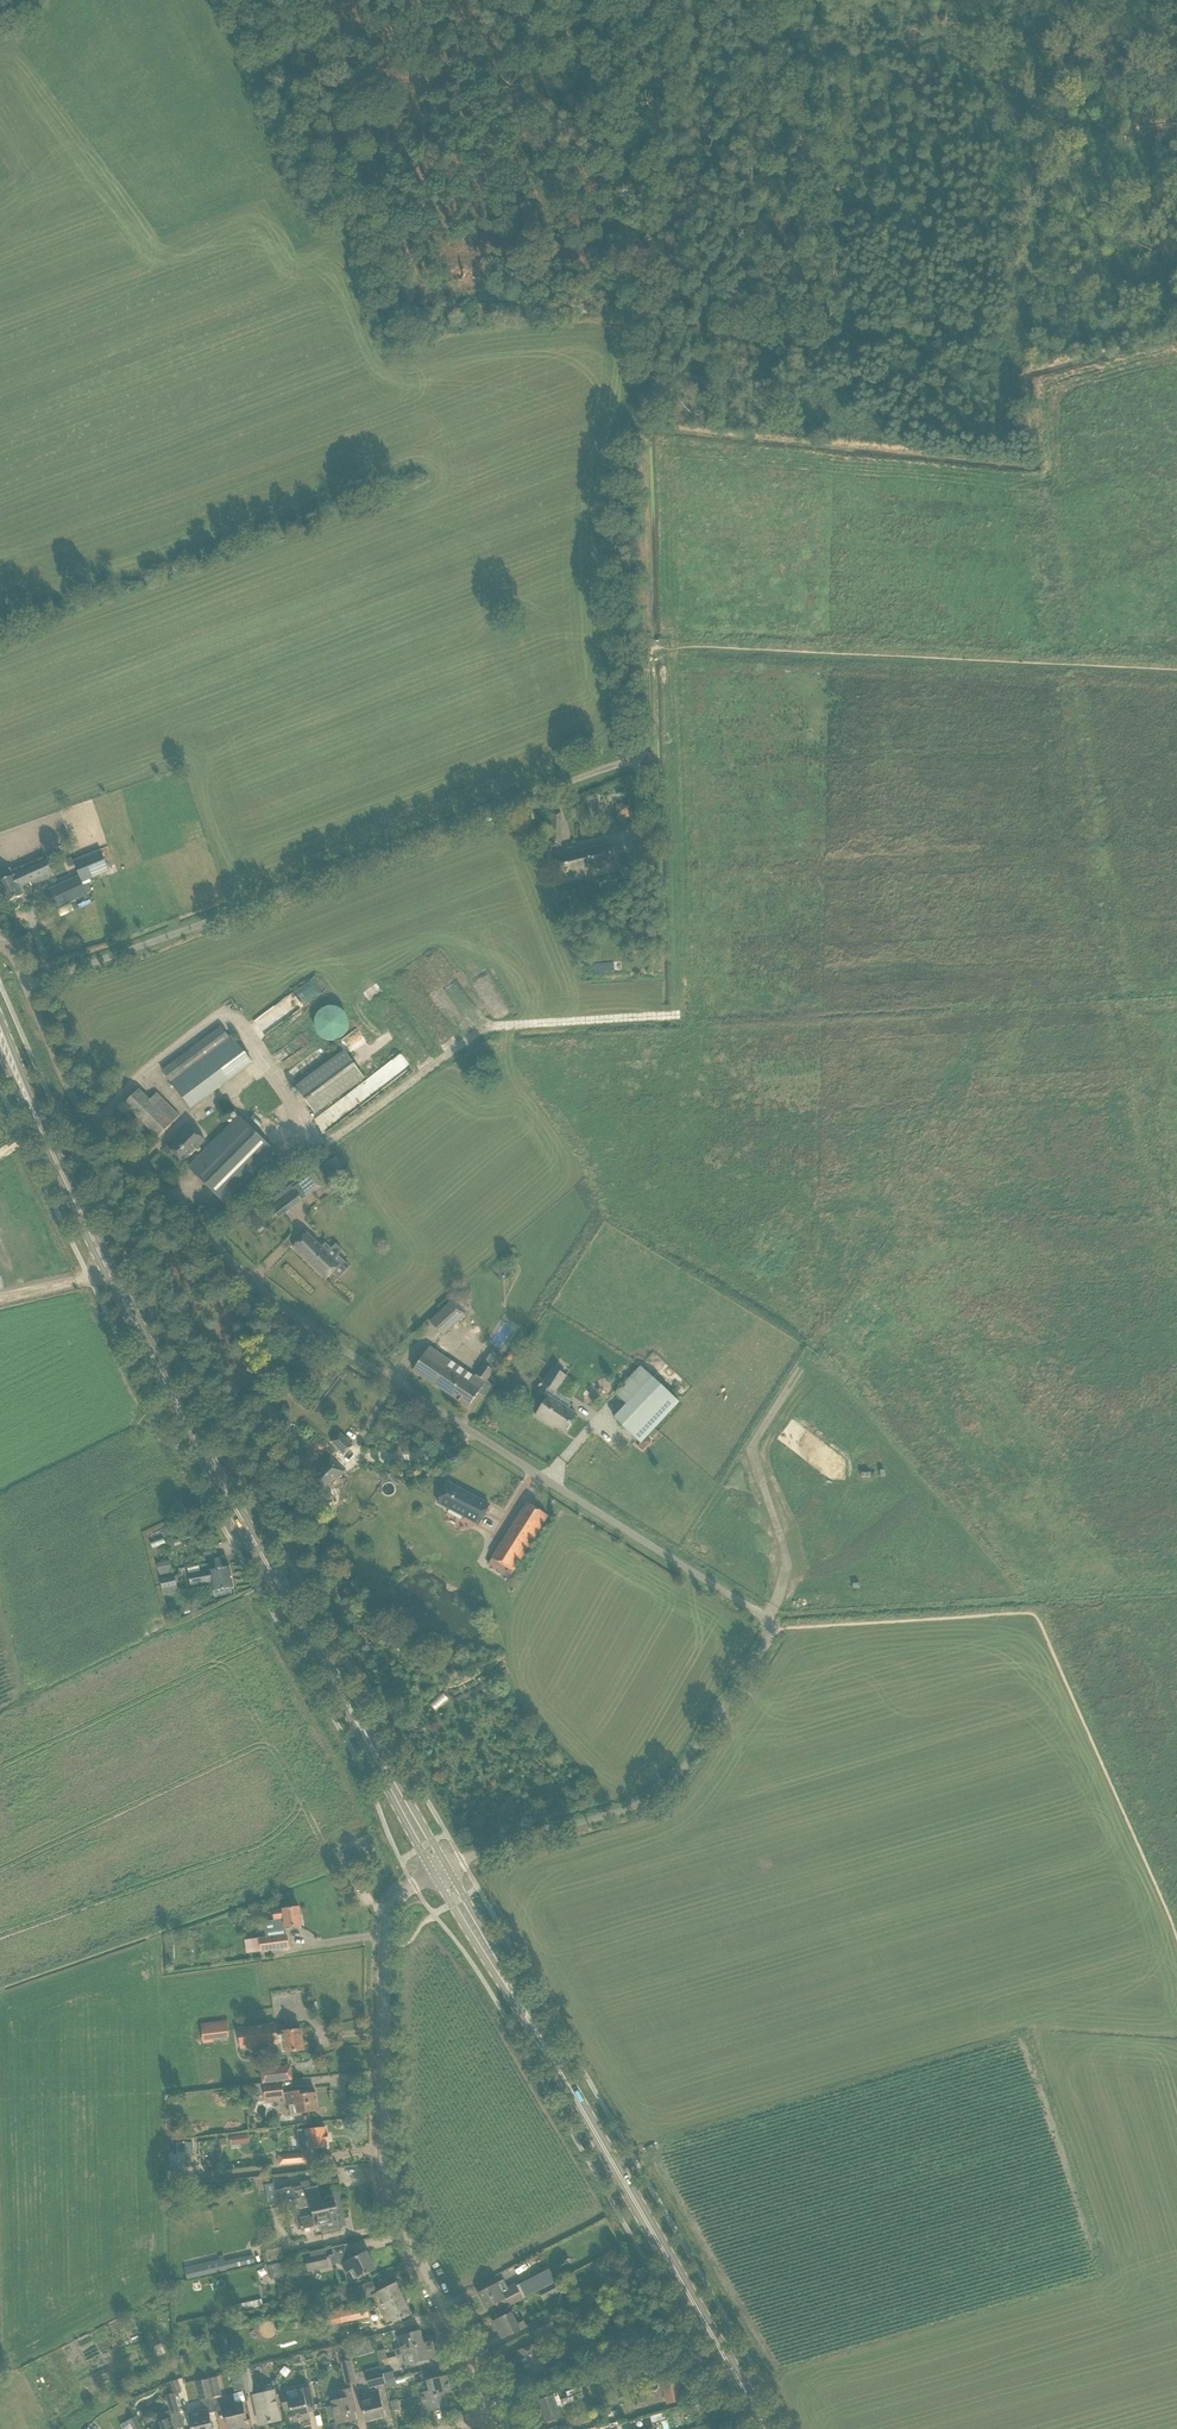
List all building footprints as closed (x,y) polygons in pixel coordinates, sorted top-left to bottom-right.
[(629,806),(617,806),(617,818),(629,818),(629,806)] [(560,846),(561,823),(551,824),(550,847),(560,846)] [(613,864),(612,858),(619,856),(616,846),(610,848),(609,843),(554,856),(559,878),(613,864)] [(100,850),(73,861),(79,876),(82,882),(109,871),(100,850)] [(37,878),(39,882),(53,875),(47,861),(0,882),(0,888),(7,902),(23,895),(20,887),(37,878)] [(68,881),(49,890),(52,896),(57,907),(76,899),(83,896),(87,894),(82,882),(79,876),(75,878),(68,881)] [(317,1031),(320,1035),(325,1039),(330,1040),(336,1040),(341,1038),(345,1034),(348,1030),(349,1025),(348,1019),(346,1015),(343,1011),(338,1008),(333,1007),(328,1007),(321,1009),(317,1014),(315,1020),(315,1026),(317,1031)] [(252,1062),(232,1035),(182,1072),(174,1062),(162,1071),(190,1108),(252,1062)] [(343,1050),(295,1086),(315,1114),(364,1078),(343,1050)] [(158,1108),(139,1088),(124,1104),(158,1137),(179,1116),(165,1101),(158,1108)] [(197,1159),(188,1168),(223,1202),(231,1193),(274,1150),(246,1123),(239,1116),(197,1159)] [(169,1149),(183,1163),(205,1141),(188,1124),(173,1139),(176,1142),(169,1149)] [(336,1158),(332,1161),(337,1169),(341,1166),(336,1158)] [(304,1194),(316,1186),(310,1175),(297,1184),(269,1205),(279,1218),(302,1201),(301,1200),(306,1197),(304,1194)] [(293,1247),(326,1279),(340,1264),(307,1232),(293,1247)] [(430,1322),(441,1335),(465,1313),(454,1300),(430,1322)] [(420,1360),(413,1370),(468,1407),(475,1397),(478,1393),(486,1381),(487,1381),(502,1358),(500,1356),(491,1351),(484,1363),(483,1363),(475,1374),(476,1375),(474,1377),(450,1360),(429,1346),(420,1360)] [(541,1384),(556,1393),(567,1376),(553,1367),(541,1384)] [(627,1405),(614,1418),(640,1443),(679,1401),(653,1377),(643,1368),(617,1396),(627,1405)] [(546,1420),(565,1432),(575,1416),(547,1398),(542,1406),(535,1416),(545,1422),(546,1420)] [(331,1442),(344,1454),(353,1445),(340,1433),(331,1442)] [(338,1475),(340,1477),(344,1473),(329,1459),(312,1476),(321,1484),(325,1488),(338,1475)] [(489,1505),(448,1483),(438,1502),(450,1509),(448,1512),(460,1519),(462,1516),(479,1524),(489,1505)] [(321,1484),(314,1491),(325,1501),(325,1502),(326,1502),(327,1502),(328,1502),(329,1502),(330,1502),(331,1501),(332,1500),(332,1499),(333,1499),(333,1498),(333,1497),(333,1496),(333,1495),(332,1495),(332,1494),(325,1488),(321,1484)] [(487,1563),(507,1577),(547,1516),(527,1502),(487,1563)] [(165,1526),(161,1529),(165,1538),(170,1535),(165,1526)] [(208,1541),(203,1544),(207,1552),(212,1549),(208,1541)] [(169,1559),(156,1561),(158,1571),(171,1569),(169,1559)] [(218,1568),(188,1574),(190,1584),(211,1581),(213,1591),(214,1597),(232,1593),(231,1588),(233,1588),(230,1566),(218,1568)] [(159,1578),(164,1596),(178,1592),(174,1574),(159,1578)] [(275,1929),(267,1930),(268,1936),(259,1937),(259,1938),(248,1939),(250,1953),(289,1948),(286,1927),(301,1925),(299,1907),(272,1910),(275,1929)] [(220,2032),(229,2031),(227,2021),(218,2023),(219,2026),(203,2028),(205,2041),(221,2039),(220,2032)] [(303,2050),(301,2029),(276,2032),(275,2024),(263,2025),(239,2029),(242,2048),(278,2042),(278,2041),(285,2040),(287,2052),(292,2051),(303,2050)] [(291,2079),(290,2067),(261,2070),(263,2082),(291,2079)] [(263,2085),(265,2098),(283,2096),(282,2083),(263,2085)] [(295,2100),(297,2113),(318,2111),(315,2092),(303,2093),(303,2090),(287,2092),(288,2101),(295,2100)] [(327,2147),(326,2140),(328,2140),(328,2134),(325,2134),(325,2127),(303,2129),(305,2149),(327,2147)] [(248,2134),(239,2135),(241,2143),(249,2142),(248,2134)] [(169,2142),(170,2166),(185,2166),(185,2142),(169,2142)] [(278,2156),(279,2164),(303,2162),(302,2153),(278,2156)] [(322,2204),(318,2186),(311,2188),(310,2184),(307,2185),(306,2181),(301,2182),(302,2186),(292,2188),(292,2186),(275,2190),(279,2207),(296,2204),(295,2203),(298,2202),(300,2209),(311,2206),(313,2216),(297,2219),(299,2228),(319,2224),(319,2225),(321,2225),(332,2222),(332,2221),(339,2219),(335,2201),(335,2198),(332,2196),(329,2196),(326,2197),(324,2199),(324,2202),(324,2203),(322,2204)] [(266,2251),(266,2252),(262,2253),(264,2262),(283,2258),(283,2256),(284,2256),(283,2249),(281,2250),(281,2248),(266,2251)] [(329,2266),(326,2252),(325,2249),(310,2252),(310,2255),(304,2256),(308,2271),(329,2266)] [(334,2255),(330,2256),(332,2264),(339,2263),(341,2264),(345,2270),(346,2273),(353,2269),(358,2278),(365,2274),(376,2269),(366,2251),(351,2259),(348,2254),(340,2256),(340,2254),(334,2255)] [(184,2267),(187,2280),(227,2270),(226,2269),(255,2262),(253,2254),(224,2260),(223,2255),(218,2256),(219,2259),(184,2267)] [(280,2270),(285,2269),(283,2262),(268,2265),(271,2279),(282,2276),(280,2270)] [(488,2287),(478,2292),(486,2309),(504,2300),(507,2306),(518,2300),(522,2298),(526,2297),(522,2289),(519,2290),(516,2285),(515,2283),(507,2287),(503,2279),(497,2282),(488,2287)] [(372,2296),(376,2304),(378,2302),(379,2303),(387,2299),(388,2301),(402,2294),(396,2282),(378,2291),(372,2281),(343,2288),(343,2293),(340,2294),(341,2302),(345,2301),(346,2305),(367,2300),(366,2298),(372,2296)] [(378,2302),(376,2304),(387,2326),(393,2322),(393,2323),(401,2319),(411,2313),(402,2294),(388,2301),(387,2299),(379,2303),(378,2302)] [(369,2316),(367,2307),(324,2315),(326,2324),(369,2316)] [(529,2324),(533,2331),(554,2321),(554,2320),(564,2314),(561,2308),(551,2313),(529,2324)] [(492,2321),(502,2339),(527,2326),(524,2320),(518,2323),(512,2311),(492,2321)] [(554,2321),(533,2331),(537,2339),(558,2328),(554,2321)] [(398,2336),(401,2348),(423,2343),(420,2330),(408,2333),(398,2336)] [(423,2343),(401,2348),(394,2350),(396,2356),(414,2352),(417,2365),(430,2362),(429,2358),(434,2357),(430,2341),(423,2343)] [(536,2343),(517,2351),(529,2380),(548,2372),(536,2343)] [(385,2349),(377,2351),(379,2361),(388,2358),(385,2349)] [(342,2363),(346,2384),(356,2382),(351,2361),(342,2363)] [(254,2390),(250,2372),(249,2367),(240,2369),(245,2392),(254,2390)] [(384,2380),(382,2373),(383,2373),(382,2369),(365,2374),(369,2388),(385,2384),(384,2380)] [(395,2378),(393,2371),(383,2373),(382,2373),(384,2380),(395,2378)] [(450,2392),(446,2375),(441,2377),(440,2373),(421,2378),(421,2381),(417,2383),(420,2393),(430,2390),(430,2394),(443,2390),(444,2393),(450,2392)] [(217,2377),(208,2379),(212,2397),(222,2395),(217,2377)] [(386,2388),(397,2385),(395,2378),(384,2380),(385,2384),(386,2388)] [(661,2382),(667,2403),(684,2399),(678,2378),(661,2382)] [(181,2392),(178,2379),(170,2381),(174,2393),(175,2393),(175,2394),(181,2392)] [(212,2397),(208,2379),(196,2381),(201,2400),(212,2397)] [(536,2400),(544,2423),(564,2416),(560,2406),(570,2403),(570,2405),(586,2399),(581,2384),(536,2400)] [(314,2405),(311,2393),(310,2386),(287,2391),(288,2394),(280,2395),(283,2410),(290,2409),(293,2421),(309,2418),(307,2406),(314,2405)] [(356,2410),(353,2399),(351,2389),(341,2391),(342,2399),(332,2402),(337,2423),(355,2419),(354,2411),(356,2410)] [(361,2402),(366,2421),(385,2416),(378,2390),(369,2392),(371,2399),(361,2402)] [(443,2390),(430,2394),(430,2390),(420,2393),(425,2411),(447,2406),(444,2393),(443,2390)] [(253,2395),(257,2413),(260,2424),(281,2419),(274,2391),(253,2395)] [(165,2396),(171,2414),(180,2411),(175,2394),(175,2393),(174,2393),(165,2396)] [(400,2408),(398,2399),(390,2401),(392,2410),(400,2408)] [(232,2404),(232,2400),(222,2402),(228,2428),(233,2428),(248,2426),(242,2402),(232,2404)] [(192,2427),(192,2428),(212,2428),(211,2423),(208,2409),(189,2413),(192,2427)] [(664,2412),(650,2416),(652,2422),(665,2418),(664,2412)] [(123,2428),(142,2428),(136,2417),(120,2424),(123,2428)] [(173,2428),(174,2427),(170,2417),(160,2422),(163,2428),(173,2428)]
